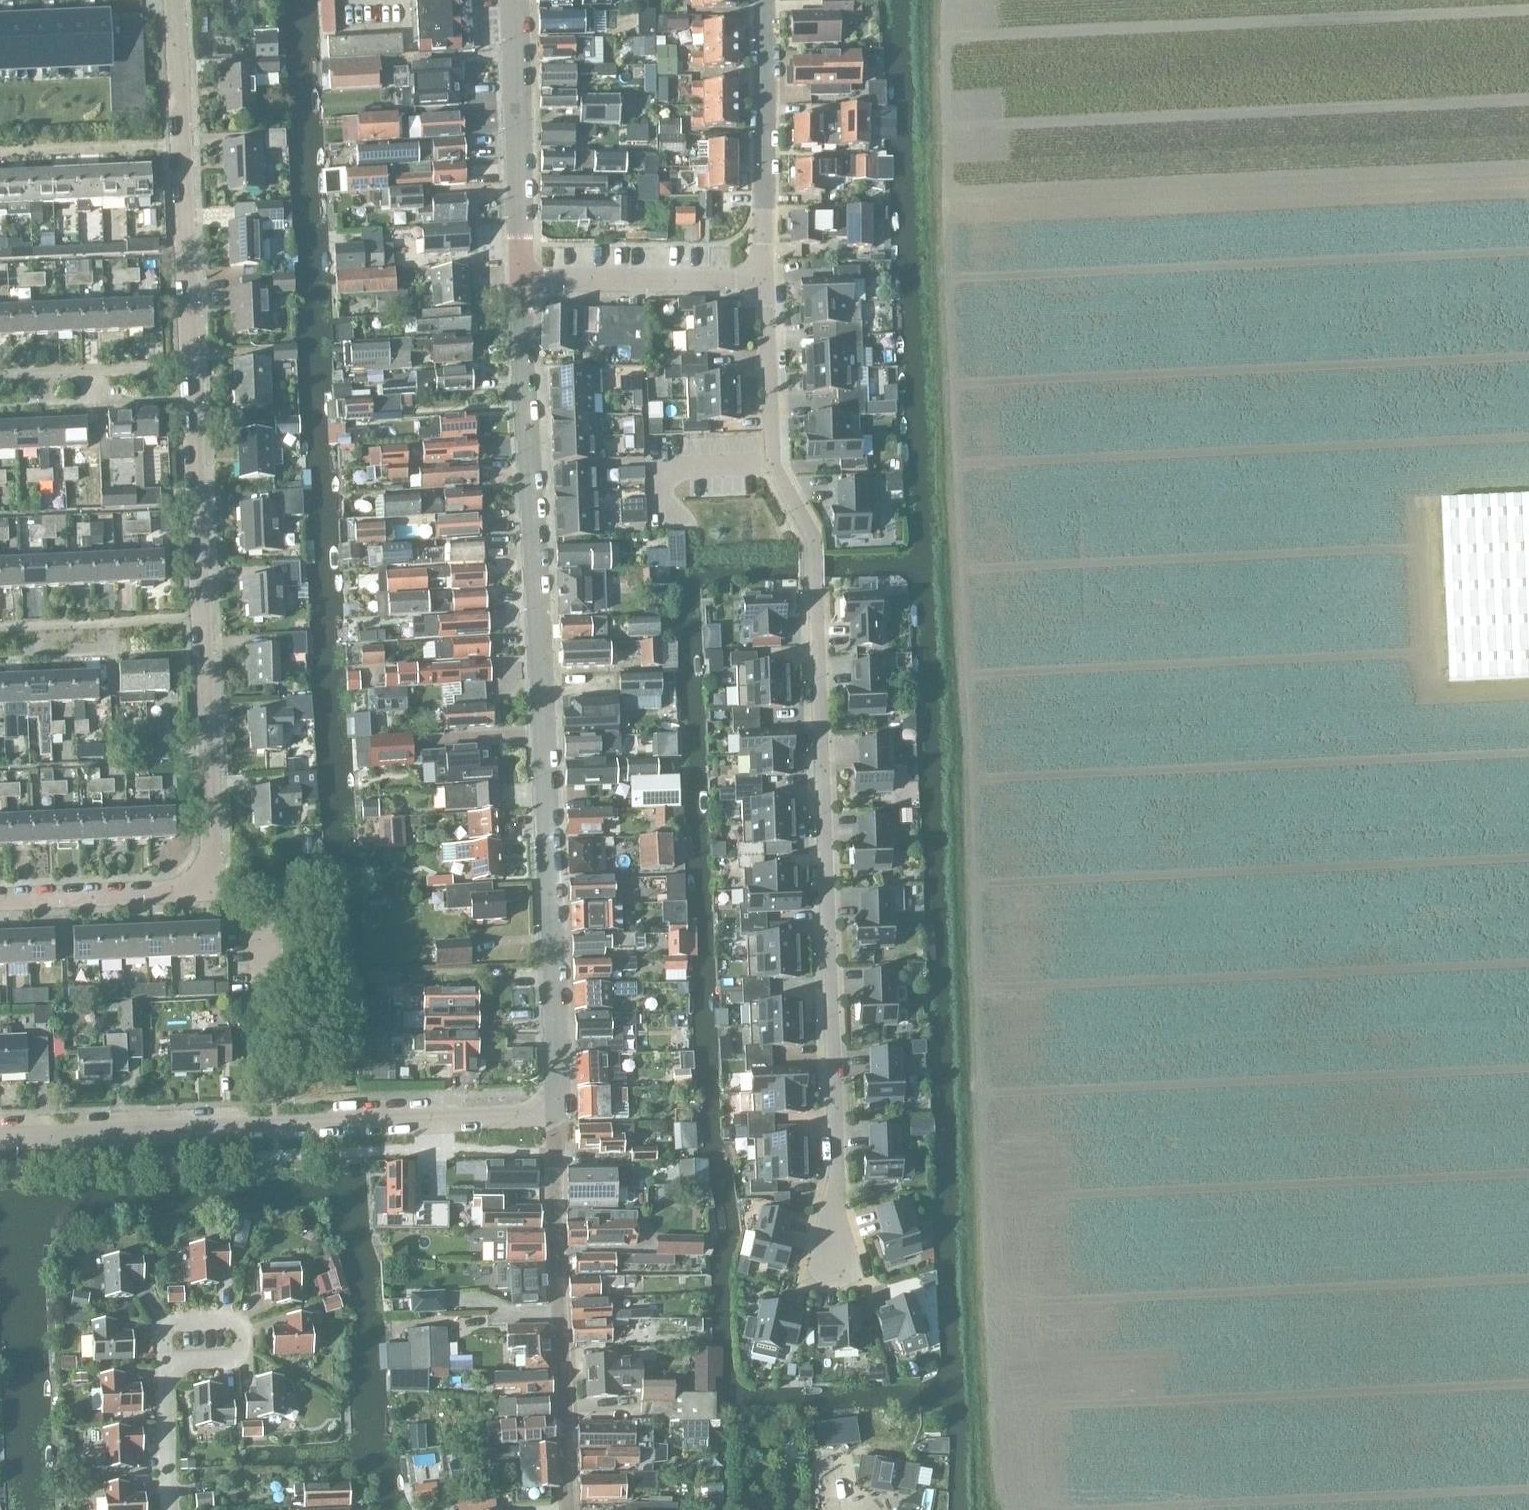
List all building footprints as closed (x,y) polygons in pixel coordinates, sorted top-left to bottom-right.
[(323,34),(335,34),(333,0),(321,0),(323,34)] [(419,55),(419,56),(459,53),(473,36),(471,0),(416,0),(419,55)] [(570,0),(538,0),(539,9),(571,8),(570,0)] [(691,8),(704,8),(703,8),(736,7),(735,0),(691,0),(691,8)] [(823,13),(792,13),(792,43),(839,42),(839,13),(852,12),(851,0),(822,0),(823,13)] [(655,11),(639,11),(639,28),(655,28),(655,11)] [(583,12),(539,13),(540,36),(594,34),(593,12),(583,12)] [(0,21),(0,70),(1,70),(17,69),(30,69),(42,68),(58,68),(83,67),(99,66),(109,65),(111,114),(146,112),(145,82),(144,71),(144,60),(141,60),(141,54),(144,53),(142,16),(109,18),(109,16),(0,21)] [(667,17),(667,29),(687,29),(687,17),(667,17)] [(704,37),(704,46),(736,45),(736,24),(704,24),(692,24),(692,37),(704,37)] [(403,34),(328,38),(329,60),(378,58),(404,57),(403,34)] [(255,37),(257,58),(257,74),(278,73),(277,36),(255,37)] [(651,53),(651,37),(638,38),(639,53),(651,53)] [(540,40),(540,61),(573,61),(574,66),(584,66),(584,61),(592,60),(592,39),(540,40)] [(736,45),(704,46),(704,54),(692,54),(692,67),(704,67),(704,68),(736,67),(736,45)] [(676,46),(657,47),(657,75),(677,75),(676,46)] [(822,59),(793,60),(793,86),(810,86),(810,97),(851,96),(851,85),(860,85),(860,54),(839,55),(839,52),(822,53),(822,59)] [(378,58),(329,60),(323,60),(323,72),(330,71),(331,93),(380,90),(378,58)] [(461,63),(411,66),(413,88),(414,108),(460,105),(459,85),(462,85),(461,63)] [(616,66),(584,66),(574,66),(540,66),(541,89),(576,89),(576,75),(597,75),(597,78),(616,77),(616,66)] [(227,87),(228,113),(253,111),(252,70),(222,71),(222,87),(227,87)] [(704,97),(704,106),(736,105),(736,83),(704,84),(692,84),(692,97),(704,97)] [(884,85),(870,85),(870,107),(885,106),(884,85)] [(669,91),(659,91),(659,103),(669,103),(669,91)] [(580,110),(580,125),(620,125),(620,97),(576,97),(576,93),(541,93),(541,110),(580,110)] [(736,105),(704,106),(704,114),(692,114),(692,127),(704,127),(704,128),(736,127),(736,105)] [(822,146),(849,146),(869,146),(868,106),(841,106),(841,113),(813,113),(813,118),(794,117),(794,147),(807,147),(807,148),(812,148),(812,147),(822,148),(822,146)] [(358,117),(358,127),(359,143),(399,141),(397,115),(358,117)] [(409,129),(420,129),(421,139),(464,137),(463,116),(409,119),(409,129)] [(681,136),(681,121),(658,121),(658,136),(681,136)] [(596,138),(596,126),(542,125),(541,148),(574,148),(574,134),(579,135),(578,138),(596,138)] [(628,126),(627,143),(647,142),(648,127),(628,126)] [(266,132),(267,149),(286,148),(286,131),(266,132)] [(658,136),(659,154),(682,153),(682,136),(681,136),(658,136)] [(357,148),(358,167),(465,161),(463,140),(433,142),(433,152),(418,153),(418,145),(357,148)] [(229,163),(230,191),(262,189),(261,143),(225,145),(226,163),(229,163)] [(690,168),(698,168),(736,167),(736,143),(698,144),(698,160),(690,160),(690,168)] [(594,165),(594,173),(626,173),(627,153),(541,152),(541,172),(583,172),(583,165),(594,165)] [(853,173),(853,157),(841,157),(841,164),(796,163),(795,192),(824,193),(824,179),(841,179),(841,173),(853,173)] [(877,157),(853,157),(853,173),(853,181),(877,181),(877,157)] [(125,169),(126,200),(126,212),(138,211),(138,199),(151,199),(150,185),(156,185),(155,167),(151,162),(133,163),(124,163),(125,169)] [(101,170),(102,201),(126,200),(125,169),(114,169),(114,166),(112,163),(103,164),(101,167),(101,170)] [(395,177),(396,189),(417,188),(417,187),(465,184),(464,164),(433,166),(433,176),(431,176),(431,175),(395,177)] [(698,168),(698,175),(698,189),(708,189),(708,191),(736,191),(736,167),(698,168)] [(346,169),(332,170),(333,194),(348,193),(387,190),(386,169),(346,172),(346,169)] [(90,213),(90,201),(102,201),(101,170),(77,171),(78,202),(78,213),(90,213)] [(77,171),(53,172),(54,203),(78,202),(77,171)] [(42,215),(42,204),(54,203),(53,172),(28,173),(30,204),(30,215),(42,215)] [(30,215),(30,204),(28,173),(5,174),(6,205),(6,213),(6,216),(30,215)] [(541,197),(573,197),(573,191),(606,191),(606,177),(541,176),(541,197)] [(658,201),(658,178),(637,178),(637,201),(658,201)] [(433,214),(433,225),(466,223),(465,196),(422,198),(422,189),(389,191),(390,212),(422,210),(422,215),(433,214)] [(700,196),(700,219),(712,219),(712,196),(700,196)] [(629,225),(630,201),(541,200),(541,222),(576,222),(610,222),(610,225),(629,225)] [(256,205),(257,218),(282,217),(282,203),(256,205)] [(847,248),(864,248),(871,248),(871,208),(831,208),(831,215),(791,215),(791,244),(820,244),(820,234),(847,234),(847,248)] [(676,225),(693,225),(693,211),(676,211),(676,225)] [(229,224),(230,266),(262,265),(261,223),(229,224)] [(422,228),(424,256),(468,253),(466,226),(422,228)] [(612,268),(693,270),(694,238),(613,237),(612,268)] [(158,240),(127,241),(127,245),(128,254),(159,253),(158,240)] [(382,244),(334,247),(336,272),(384,269),(384,271),(395,270),(393,250),(383,250),(382,244)] [(127,245),(104,246),(104,255),(128,254),(127,245)] [(104,246),(80,247),(80,256),(104,255),(104,246)] [(80,247),(56,248),(56,257),(80,256),(80,247)] [(56,248),(32,249),(32,258),(56,257),(56,248)] [(32,249),(8,250),(8,259),(32,258),(32,249)] [(127,284),(126,260),(114,261),(114,271),(114,284),(127,284)] [(126,260),(127,284),(139,283),(138,260),(126,260)] [(79,272),(80,286),(92,286),(91,262),(79,262),(79,272)] [(470,307),(467,268),(432,270),(433,297),(423,298),(424,310),(470,307)] [(801,282),(802,304),(851,302),(850,281),(859,281),(859,268),(833,269),(833,281),(801,282)] [(336,273),(337,296),(396,292),(395,270),(384,271),(336,273)] [(79,272),(67,273),(67,287),(80,286),(79,272)] [(32,275),(33,288),(45,288),(45,274),(32,275)] [(295,292),(294,274),(273,276),(274,293),(295,292)] [(32,275),(19,275),(20,289),(33,288),(32,275)] [(231,290),(232,307),(237,307),(238,334),(271,332),(269,288),(231,290)] [(141,292),(142,302),(127,303),(129,331),(153,330),(151,292),(141,292)] [(376,294),(377,312),(409,310),(407,292),(376,294)] [(127,296),(118,297),(118,303),(104,304),(105,332),(129,331),(127,303),(127,296)] [(685,332),(685,333),(735,331),(735,325),(739,325),(738,310),(734,310),(734,309),(705,310),(704,298),(678,299),(678,312),(694,312),(695,331),(685,332)] [(835,324),(835,335),(861,335),(861,322),(846,323),(845,303),(851,303),(851,302),(802,304),(802,305),(804,305),(805,309),(801,309),(801,324),(805,324),(805,325),(835,324)] [(104,304),(80,305),(81,333),(105,332),(104,304)] [(80,305),(57,306),(58,334),(81,333),(80,305)] [(57,306),(33,307),(34,335),(58,334),(57,306)] [(33,307),(9,308),(11,336),(34,335),(33,307)] [(0,308),(0,337),(11,336),(9,308),(0,308)] [(597,333),(597,310),(574,310),(574,312),(543,311),(542,337),(540,339),(540,347),(542,349),(542,352),(574,352),(574,332),(582,333),(597,333)] [(597,310),(597,333),(597,346),(611,346),(632,346),(632,361),(646,361),(644,310),(597,310)] [(416,315),(417,336),(470,332),(469,311),(416,315)] [(339,344),(349,344),(354,344),(353,324),(338,325),(339,344)] [(680,353),(680,367),(707,366),(706,354),(736,353),(736,351),(740,351),(739,337),(735,337),(735,331),(685,333),(686,353),(680,353)] [(681,352),(681,332),(657,332),(657,352),(681,352)] [(807,365),(807,371),(857,369),(857,368),(847,369),(847,349),(862,348),(861,335),(835,335),(836,348),(806,349),(806,351),(802,351),(803,365),(807,365)] [(469,337),(409,341),(409,353),(434,351),(434,364),(471,362),(469,337)] [(354,344),(349,344),(350,368),(410,364),(409,353),(409,341),(409,340),(354,344)] [(273,347),(274,361),(297,360),(296,346),(273,347)] [(235,361),(237,407),(270,405),(268,359),(235,361)] [(679,382),(677,365),(663,366),(664,383),(679,382)] [(660,366),(644,369),(647,385),(663,382),(660,366)] [(687,380),(688,400),(738,398),(738,392),(742,392),(741,378),(737,378),(737,377),(707,378),(707,366),(680,367),(681,380),(687,380)] [(837,392),(838,404),(864,403),(863,389),(858,390),(857,369),(807,371),(807,377),(803,377),(804,392),(808,391),(808,393),(837,392)] [(416,383),(377,385),(378,396),(472,390),(471,370),(416,373),(416,383)] [(601,371),(551,373),(552,395),(592,394),(602,393),(601,371)] [(632,377),(633,392),(642,392),(641,376),(632,377)] [(642,392),(633,392),(633,408),(642,407),(642,392)] [(552,395),(552,417),(593,415),(592,394),(552,395)] [(738,398),(688,400),(688,421),(682,421),(683,434),(709,433),(709,421),(739,420),(739,419),(743,419),(742,404),(738,405),(738,398)] [(344,400),(344,402),(345,420),(371,419),(370,399),(344,400)] [(674,420),(675,401),(653,400),(652,419),(674,420)] [(807,438),(807,439),(859,437),(859,416),(865,416),(864,403),(838,404),(838,416),(809,417),(809,418),(805,418),(805,434),(809,433),(809,438),(807,438)] [(878,403),(864,403),(865,416),(879,416),(878,403)] [(144,454),(143,440),(158,439),(157,411),(132,412),(134,440),(133,440),(134,454),(144,454)] [(120,460),(119,441),(133,440),(134,440),(132,412),(108,413),(109,430),(99,430),(100,461),(120,460)] [(552,417),(553,438),(594,437),(593,415),(552,417)] [(418,430),(419,441),(475,437),(474,416),(434,419),(434,429),(418,430)] [(275,419),(276,435),(300,434),(299,418),(275,419)] [(86,420),(61,422),(63,450),(87,449),(86,420)] [(634,420),(635,435),(643,435),(643,420),(634,420)] [(61,422),(38,423),(39,451),(40,470),(50,470),(49,450),(63,450),(61,422)] [(16,452),(39,451),(38,423),(14,424),(16,452)] [(16,452),(14,424),(0,425),(0,453),(16,452)] [(238,433),(240,479),(274,477),(272,431),(238,433)] [(643,435),(635,435),(635,451),(644,451),(643,435)] [(604,449),(594,449),(594,437),(553,438),(554,461),(595,459),(604,459),(604,449)] [(859,437),(807,439),(808,460),(840,459),(840,471),(867,470),(866,457),(860,457),(859,437)] [(430,448),(431,464),(477,461),(476,440),(446,442),(447,448),(430,448)] [(382,468),(406,466),(408,466),(406,447),(380,448),(381,467),(382,468)] [(361,449),(362,466),(378,466),(377,448),(361,449)] [(420,469),(421,490),(478,486),(476,465),(420,469)] [(381,467),(374,468),(375,482),(407,480),(406,466),(382,468),(381,467)] [(619,468),(620,480),(645,479),(645,467),(619,468)] [(78,468),(63,469),(64,482),(78,482),(78,468)] [(39,470),(39,484),(41,512),(54,511),(52,469),(50,470),(40,470),(39,470)] [(111,469),(101,469),(102,507),(113,507),(111,469)] [(554,471),(555,493),(596,491),(595,469),(554,471)] [(27,484),(39,484),(39,470),(26,471),(27,484)] [(850,535),(869,535),(868,507),(867,507),(866,482),(838,483),(838,508),(832,508),(833,536),(836,536),(837,540),(850,539),(850,535)] [(136,490),(137,507),(161,506),(160,489),(136,490)] [(124,507),(137,507),(136,490),(123,491),(124,507)] [(283,550),(282,517),(303,517),(302,490),(273,491),(273,505),(241,506),(242,524),(245,524),(246,535),(242,536),(240,538),(240,548),(243,550),(246,550),(246,552),(283,550)] [(383,497),(383,502),(374,503),(376,520),(384,519),(384,518),(480,512),(479,490),(445,493),(446,505),(434,506),(433,502),(420,503),(419,495),(383,497)] [(555,493),(556,515),(597,513),(596,491),(555,493)] [(1443,500),(1451,681),(1528,678),(1528,496),(1443,500)] [(620,500),(621,512),(646,512),(646,500),(620,500)] [(646,512),(621,512),(621,524),(647,524),(646,512)] [(597,513),(556,515),(557,537),(598,536),(597,513)] [(435,519),(436,540),(482,537),(480,516),(435,519)] [(42,517),(29,518),(30,541),(43,540),(42,517)] [(43,540),(56,540),(55,517),(42,517),(43,540)] [(10,542),(9,518),(0,518),(0,543),(10,542)] [(137,523),(138,536),(150,535),(150,522),(137,523)] [(356,524),(357,544),(385,542),(384,522),(356,524)] [(124,523),(125,536),(138,536),(137,523),(124,523)] [(68,558),(69,586),(92,585),(91,557),(90,538),(89,524),(76,525),(76,526),(77,539),(81,538),(82,557),(68,558)] [(89,524),(90,538),(104,537),(103,524),(89,524)] [(450,548),(410,550),(410,545),(382,547),(383,567),(410,565),(410,566),(483,561),(482,541),(450,544),(450,548)] [(558,569),(592,567),(592,572),(602,572),(604,572),(610,571),(609,544),(557,546),(558,569)] [(648,569),(666,568),(668,568),(667,551),(647,551),(648,569)] [(138,555),(140,583),(164,582),(163,553),(138,555)] [(115,556),(116,584),(140,583),(138,555),(115,556)] [(91,557),(92,585),(116,584),(115,556),(91,557)] [(68,558),(44,559),(45,587),(69,586),(68,558)] [(44,559),(20,560),(22,588),(45,587),(44,559)] [(0,561),(0,589),(22,588),(20,560),(0,561)] [(244,579),(245,594),(250,593),(251,619),(283,618),(282,587),(300,587),(299,563),(273,564),(274,578),(244,579)] [(428,590),(427,581),(450,580),(451,590),(484,588),(482,566),(426,569),(426,571),(386,573),(387,593),(428,590)] [(648,569),(639,569),(640,586),(667,585),(666,568),(648,569)] [(560,616),(592,615),(592,610),(606,609),(604,572),(602,572),(592,572),(590,572),(558,573),(560,616)] [(389,617),(429,614),(439,614),(486,611),(485,591),(452,593),(453,604),(447,605),(447,602),(428,601),(428,595),(388,597),(389,617)] [(879,622),(880,622),(879,594),(860,595),(860,591),(847,591),(847,595),(843,595),(845,623),(851,623),(852,648),(880,646),(879,622)] [(781,639),(781,618),(785,618),(784,597),(759,598),(759,594),(746,595),(746,599),(743,599),(744,627),(750,626),(751,640),(781,639)] [(425,619),(427,639),(450,638),(487,636),(486,615),(438,618),(438,619),(425,619)] [(660,636),(660,617),(628,618),(628,637),(660,636)] [(606,639),(605,618),(560,620),(561,641),(606,639)] [(377,632),(360,634),(361,643),(377,642),(377,632)] [(290,664),(289,656),(306,655),(306,634),(275,635),(276,647),(247,648),(248,661),(250,661),(251,687),(278,686),(277,664),(290,664)] [(455,641),(434,642),(435,662),(456,661),(456,660),(489,658),(488,638),(455,640),(455,641)] [(641,642),(642,667),(662,666),(662,641),(641,642)] [(609,643),(561,645),(562,668),(610,666),(609,643)] [(361,648),(362,666),(384,664),(383,647),(361,648)] [(736,667),(737,688),(787,686),(787,680),(791,680),(790,665),(786,666),(786,664),(757,665),(756,653),(730,654),(730,668),(736,667)] [(384,668),(386,687),(491,682),(489,662),(384,668)] [(847,688),(848,716),(851,716),(852,720),(865,720),(865,716),(884,715),(883,687),(882,687),(881,662),(852,664),(853,688),(847,688)] [(154,703),(153,693),(169,692),(168,664),(143,665),(145,693),(145,703),(154,703)] [(145,703),(145,693),(143,665),(119,666),(121,704),(145,703)] [(660,672),(620,674),(621,698),(621,710),(661,709),(660,684),(660,672)] [(673,672),(660,672),(660,684),(674,683),(673,672)] [(97,673),(73,674),(74,702),(75,735),(89,735),(88,721),(84,721),(83,702),(99,701),(97,673)] [(51,703),(74,702),(73,674),(49,675),(51,703)] [(27,705),(51,703),(49,675),(26,676),(27,705)] [(3,706),(27,705),(26,676),(2,678),(3,706)] [(732,709),(732,722),(759,721),(758,709),(788,708),(788,706),(792,706),(791,692),(787,692),(787,686),(737,688),(738,708),(732,709)] [(407,688),(375,689),(376,714),(408,711),(407,688)] [(494,727),(494,723),(496,723),(498,720),(498,713),(495,711),(493,711),(492,706),(486,707),(486,693),(453,695),(454,709),(443,710),(445,730),(494,727)] [(292,729),(292,722),(314,722),(311,698),(286,699),(286,712),(279,712),(250,713),(251,726),(253,726),(254,752),(281,751),(280,729),(292,729)] [(570,710),(564,711),(564,717),(565,733),(618,731),(617,710),(621,710),(621,698),(598,699),(595,700),(570,700),(570,710)] [(375,737),(374,713),(356,714),(358,738),(375,737)] [(146,732),(148,761),(168,760),(167,747),(160,748),(158,718),(145,719),(146,732)] [(910,718),(872,720),(873,732),(911,730),(910,718)] [(134,733),(146,732),(145,719),(133,720),(134,733)] [(739,735),(740,756),(792,754),(791,732),(759,733),(759,721),(732,722),(733,735),(739,735)] [(64,722),(51,723),(52,736),(64,736),(64,722)] [(51,723),(38,723),(39,737),(52,736),(51,723)] [(4,726),(5,738),(17,737),(17,725),(4,726)] [(412,735),(376,736),(377,764),(412,763),(412,735)] [(621,756),(621,746),(620,736),(565,738),(566,758),(621,756)] [(858,793),(859,797),(872,797),(871,793),(891,792),(890,764),(889,764),(888,740),(859,741),(860,765),(854,766),(855,794),(858,793)] [(104,745),(80,746),(80,759),(104,758),(104,745)] [(495,761),(488,761),(487,745),(446,749),(446,752),(422,753),(422,765),(435,765),(437,790),(444,789),(449,789),(449,786),(496,781),(495,761)] [(735,776),(735,789),(761,788),(761,776),(790,775),(790,774),(794,774),(794,758),(790,759),(790,755),(792,755),(792,754),(740,756),(749,756),(750,776),(735,776)] [(627,761),(566,762),(567,787),(617,784),(617,775),(627,774),(627,778),(633,778),(658,778),(657,760),(627,761)] [(41,783),(41,797),(54,796),(54,783),(53,773),(43,774),(44,783),(41,783)] [(300,806),(300,803),(318,802),(316,773),(283,775),(283,788),(253,790),(254,803),(256,803),(258,829),(286,828),(285,807),(300,806)] [(658,778),(633,778),(634,809),(680,807),(679,777),(658,778)] [(149,779),(149,792),(162,791),(162,778),(149,779)] [(149,792),(149,779),(136,779),(136,792),(149,792)] [(102,794),(115,794),(114,780),(101,781),(102,794)] [(89,795),(102,794),(101,781),(88,781),(89,795)] [(67,782),(54,783),(54,796),(68,796),(67,782)] [(444,789),(446,812),(498,807),(496,784),(449,789),(444,789)] [(7,785),(8,798),(20,797),(19,785),(7,785)] [(742,822),(742,823),(792,821),(792,815),(796,815),(795,801),(791,801),(791,799),(762,800),(761,788),(735,789),(735,803),(751,802),(752,822),(742,822)] [(893,825),(920,824),(920,807),(893,808),(893,825)] [(55,808),(46,809),(46,816),(32,816),(33,844),(57,843),(56,815),(55,808)] [(656,809),(656,827),(672,826),(671,808),(656,809)] [(174,810),(150,811),(151,839),(176,838),(174,810)] [(377,810),(357,810),(358,819),(377,818),(377,810)] [(618,820),(618,810),(568,812),(569,835),(600,834),(600,821),(618,820)] [(150,811),(126,812),(127,840),(151,839),(150,811)] [(474,812),(476,839),(500,838),(498,811),(474,812)] [(126,812),(103,813),(104,841),(127,840),(126,812)] [(103,813),(79,814),(80,842),(104,841),(103,813)] [(79,814),(56,815),(57,843),(80,842),(79,814)] [(32,816),(8,817),(10,845),(33,844),(32,816)] [(8,817),(0,817),(0,846),(10,845),(8,817)] [(379,818),(381,849),(405,848),(403,817),(379,818)] [(859,844),(853,844),(854,872),(858,872),(858,876),(871,875),(871,871),(890,871),(889,843),(888,843),(887,818),(859,819),(859,844)] [(737,844),(738,857),(764,856),(764,844),(793,843),(793,842),(797,841),(796,827),(792,827),(792,821),(742,823),(743,843),(737,844)] [(734,842),(733,829),(720,830),(721,842),(734,842)] [(639,839),(641,871),(673,869),(671,837),(639,839)] [(569,840),(570,871),(570,875),(605,874),(604,847),(614,847),(613,838),(569,840)] [(471,862),(472,881),(502,879),(500,842),(477,844),(441,846),(442,863),(471,862)] [(764,868),(764,856),(738,857),(738,870),(744,870),(744,890),(748,890),(797,889),(797,888),(795,888),(795,884),(799,884),(798,868),(794,868),(794,867),(764,868)] [(571,901),(602,901),(620,900),(619,878),(570,880),(571,901)] [(279,884),(280,896),(301,895),(301,883),(279,884)] [(491,885),(447,888),(448,910),(472,908),(473,922),(504,920),(503,895),(492,895),(491,885)] [(740,925),(767,924),(766,912),(798,910),(797,889),(748,890),(749,911),(740,911),(740,925)] [(280,896),(280,907),(302,906),(301,895),(280,896)] [(860,949),(861,954),(874,953),(873,949),(893,948),(892,920),(891,920),(890,896),(861,897),(862,921),(856,922),(857,950),(860,949)] [(621,904),(571,905),(572,933),(622,931),(621,904)] [(801,951),(801,936),(797,937),(797,935),(767,936),(767,924),(740,925),(741,939),(750,938),(751,959),(797,957),(797,951),(801,951)] [(219,925),(194,926),(196,958),(220,957),(219,925)] [(720,936),(738,936),(738,925),(720,925),(720,936)] [(194,926),(170,927),(171,959),(196,958),(194,926)] [(170,927),(146,928),(147,960),(171,959),(170,927)] [(146,928),(122,929),(123,961),(147,960),(146,928)] [(122,929),(98,930),(99,962),(123,961),(122,929)] [(99,962),(98,930),(73,931),(74,963),(99,962)] [(53,932),(29,933),(30,964),(55,963),(53,932)] [(30,964),(29,933),(4,934),(6,965),(30,964)] [(669,934),(669,957),(687,957),(687,933),(669,934)] [(604,955),(604,951),(636,950),(635,935),(572,937),(573,956),(604,955)] [(282,939),(282,950),(304,949),(303,938),(282,939)] [(435,943),(436,967),(470,965),(469,941),(435,943)] [(641,968),(658,968),(658,957),(640,958),(641,968)] [(663,958),(663,973),(686,971),(685,957),(663,958)] [(742,980),(743,993),(769,992),(769,980),(798,979),(798,978),(802,977),(802,963),(798,963),(797,957),(751,959),(752,979),(742,980)] [(573,960),(574,981),(611,980),(611,972),(636,971),(636,958),(573,960)] [(859,999),(860,1027),(863,1027),(863,1031),(877,1031),(876,1027),(896,1026),(894,998),(893,974),(864,975),(865,999),(859,999)] [(213,983),(196,984),(197,996),(214,995),(213,983)] [(148,985),(149,999),(167,998),(166,984),(148,985)] [(180,996),(197,996),(196,984),(180,984),(180,996)] [(574,985),(575,1011),(575,1012),(576,1011),(612,1009),(611,997),(637,996),(636,984),(574,985)] [(132,1000),(149,999),(148,985),(131,985),(132,1000)] [(100,987),(101,1001),(118,1000),(118,986),(100,987)] [(84,1002),(101,1001),(100,987),(83,987),(84,1002)] [(31,990),(32,1004),(49,1003),(48,989),(31,990)] [(425,990),(425,1010),(478,1010),(478,989),(425,990)] [(14,1005),(32,1004),(31,990),(14,990),(14,1005)] [(749,1006),(750,1027),(800,1025),(800,1019),(804,1019),(803,1004),(799,1004),(799,1003),(770,1004),(769,992),(743,993),(743,1006),(749,1006)] [(386,1012),(386,1002),(369,1003),(369,1013),(386,1012)] [(123,1032),(126,1031),(126,1035),(103,1036),(104,1051),(78,1052),(79,1082),(111,1080),(111,1073),(128,1072),(127,1059),(142,1058),(140,1004),(122,1004),(123,1032)] [(34,1007),(34,1025),(52,1025),(51,1007),(34,1007)] [(415,1010),(389,1009),(387,1033),(414,1035),(415,1010)] [(478,1010),(425,1010),(425,1031),(478,1030),(478,1010)] [(635,1025),(635,1015),(623,1015),(575,1016),(576,1041),(581,1040),(581,1055),(622,1054),(622,1029),(612,1029),(612,1024),(617,1024),(617,1026),(635,1025)] [(745,1047),(745,1061),(772,1060),(771,1048),(801,1047),(801,1045),(805,1045),(804,1031),(800,1031),(800,1025),(750,1027),(751,1047),(745,1047)] [(745,1073),(743,1026),(719,1027),(720,1074),(745,1073)] [(10,1037),(10,1027),(0,1027),(1,1037),(0,1037),(0,1075),(26,1074),(26,1084),(49,1083),(47,1038),(25,1039),(25,1036),(10,1037)] [(213,1037),(170,1038),(172,1074),(194,1073),(194,1070),(216,1069),(216,1061),(231,1061),(229,1029),(213,1029),(213,1037)] [(452,1035),(452,1062),(456,1062),(456,1075),(480,1075),(486,1070),(485,1064),(481,1059),(478,1060),(478,1034),(452,1035)] [(370,1035),(371,1062),(387,1062),(386,1035),(370,1035)] [(452,1035),(414,1035),(414,1052),(425,1052),(425,1056),(439,1056),(439,1065),(448,1065),(448,1062),(452,1062),(452,1035)] [(513,1049),(512,1061),(522,1061),(532,1061),(532,1049),(523,1049),(513,1049)] [(866,1077),(867,1105),(870,1105),(870,1109),(883,1108),(883,1104),(902,1104),(901,1076),(900,1051),(871,1052),(872,1077),(866,1077)] [(802,1066),(815,1066),(816,1054),(802,1053),(802,1066)] [(618,1054),(577,1055),(578,1087),(609,1086),(626,1085),(626,1074),(619,1074),(618,1054)] [(752,1074),(753,1097),(803,1095),(803,1093),(805,1093),(804,1071),(772,1072),(772,1060),(745,1061),(746,1074),(752,1074)] [(673,1070),(674,1088),(690,1087),(689,1070),(673,1070)] [(613,1118),(627,1118),(627,1104),(627,1103),(627,1089),(578,1091),(579,1119),(613,1118)] [(747,1115),(748,1128),(774,1127),(774,1115),(803,1114),(803,1113),(807,1113),(807,1097),(803,1097),(803,1095),(753,1097),(753,1115),(747,1115)] [(925,1121),(910,1121),(910,1137),(925,1137),(925,1121)] [(623,1153),(623,1142),(631,1139),(632,1130),(623,1126),(579,1126),(579,1149),(599,1149),(600,1154),(623,1153)] [(754,1141),(755,1162),(805,1160),(805,1154),(809,1154),(808,1139),(804,1140),(804,1138),(775,1139),(774,1127),(748,1128),(748,1142),(754,1141)] [(901,1181),(900,1153),(899,1129),(870,1130),(871,1154),(865,1155),(866,1183),(869,1182),(869,1186),(882,1186),(882,1182),(901,1181)] [(632,1149),(632,1162),(657,1161),(657,1148),(632,1149)] [(805,1160),(755,1162),(755,1163),(765,1163),(765,1182),(750,1183),(750,1196),(777,1195),(776,1183),(806,1182),(806,1181),(810,1180),(809,1166),(805,1166),(805,1160)] [(487,1189),(537,1189),(537,1163),(487,1163),(487,1189)] [(434,1230),(434,1205),(414,1205),(414,1165),(388,1166),(388,1189),(388,1214),(376,1214),(376,1229),(413,1229),(413,1230),(434,1230)] [(569,1212),(570,1212),(590,1211),(592,1208),(616,1208),(616,1188),(632,1188),(632,1168),(568,1169),(569,1212)] [(449,1190),(449,1204),(466,1205),(466,1190),(449,1190)] [(476,1193),(476,1208),(481,1208),(481,1228),(482,1228),(493,1228),(541,1228),(541,1207),(502,1207),(502,1193),(476,1193)] [(878,1237),(886,1264),(890,1263),(891,1267),(903,1263),(902,1259),(921,1254),(912,1227),(911,1227),(904,1204),(877,1212),(884,1236),(878,1237)] [(449,1205),(434,1205),(434,1230),(449,1230),(449,1205)] [(769,1265),(768,1269),(781,1272),(781,1268),(785,1269),(791,1242),(785,1240),(790,1216),(763,1210),(757,1234),(756,1234),(750,1261),(769,1265)] [(590,1211),(570,1212),(569,1212),(567,1212),(567,1222),(568,1246),(635,1245),(635,1212),(590,1211)] [(482,1232),(470,1231),(470,1239),(493,1239),(493,1228),(482,1228),(482,1232)] [(507,1263),(507,1262),(544,1262),(542,1231),(507,1231),(507,1243),(493,1242),(493,1263),(507,1263)] [(701,1238),(657,1237),(657,1254),(663,1254),(663,1256),(674,1256),(701,1257),(701,1238)] [(230,1268),(229,1244),(216,1245),(216,1244),(190,1245),(192,1286),(218,1284),(217,1269),(230,1268)] [(663,1254),(657,1254),(576,1255),(576,1274),(616,1273),(616,1266),(674,1265),(674,1256),(663,1256),(663,1254)] [(131,1257),(105,1258),(106,1298),(132,1297),(132,1281),(144,1280),(143,1257),(131,1257)] [(510,1264),(498,1264),(499,1288),(512,1288),(513,1305),(547,1304),(544,1263),(510,1265),(510,1264)] [(300,1264),(260,1266),(261,1292),(271,1292),(272,1303),(278,1303),(278,1304),(301,1303),(301,1290),(300,1264)] [(739,1267),(737,1273),(747,1276),(749,1270),(739,1267)] [(624,1287),(624,1284),(636,1284),(636,1277),(570,1278),(571,1298),(601,1297),(600,1288),(624,1287)] [(168,1290),(168,1303),(185,1302),(184,1290),(168,1290)] [(446,1293),(414,1295),(414,1314),(447,1313),(446,1293)] [(72,1296),(70,1306),(87,1310),(90,1300),(72,1296)] [(895,1307),(876,1313),(885,1343),(898,1339),(899,1344),(926,1336),(925,1334),(929,1333),(925,1320),(921,1322),(914,1297),(894,1303),(895,1307)] [(611,1312),(611,1301),(571,1302),(572,1322),(628,1320),(650,1319),(650,1311),(611,1312)] [(794,1347),(801,1317),(781,1313),(782,1309),(762,1304),(758,1320),(747,1317),(742,1339),(753,1341),(753,1343),(780,1350),(781,1344),(794,1347)] [(659,1332),(696,1333),(697,1309),(660,1308),(659,1332)] [(819,1348),(832,1348),(832,1354),(860,1352),(860,1350),(864,1350),(864,1337),(860,1337),(859,1312),(838,1313),(838,1317),(818,1317),(819,1348)] [(314,1353),(313,1327),(312,1327),(312,1314),(288,1315),(289,1328),(273,1329),(274,1355),(314,1353)] [(625,1333),(624,1328),(628,1328),(628,1320),(572,1322),(574,1343),(613,1343),(613,1334),(625,1333)] [(94,1360),(134,1358),(133,1332),(117,1333),(116,1321),(92,1322),(93,1334),(94,1360)] [(507,1326),(507,1350),(525,1349),(526,1370),(550,1370),(548,1326),(507,1326)] [(408,1330),(409,1369),(448,1368),(447,1329),(408,1330)] [(618,1389),(642,1389),(641,1381),(641,1360),(617,1360),(617,1357),(587,1358),(589,1398),(618,1397),(618,1389)] [(101,1387),(102,1413),(142,1411),(141,1385),(125,1386),(124,1373),(101,1375),(101,1387)] [(552,1393),(551,1374),(521,1376),(495,1376),(494,1389),(515,1388),(515,1384),(521,1384),(522,1396),(552,1393)] [(283,1377),(257,1378),(257,1387),(249,1388),(250,1395),(245,1395),(246,1418),(259,1418),(285,1417),(283,1377)] [(674,1380),(641,1381),(642,1389),(642,1421),(715,1421),(716,1421),(716,1394),(675,1394),(674,1380)] [(222,1402),(221,1386),(195,1387),(197,1427),(223,1426),(223,1425),(235,1425),(234,1401),(222,1402)] [(549,1417),(547,1397),(500,1400),(501,1412),(517,1411),(517,1419),(549,1417)] [(856,1418),(816,1424),(819,1449),(860,1443),(856,1418)] [(488,1425),(489,1449),(547,1446),(547,1441),(555,1441),(554,1420),(517,1422),(517,1423),(488,1425)] [(709,1422),(679,1421),(679,1429),(682,1429),(682,1451),(708,1451),(709,1422)] [(632,1427),(579,1427),(580,1449),(633,1449),(633,1451),(653,1451),(652,1422),(632,1422),(632,1427)] [(104,1429),(106,1469),(132,1468),(131,1452),(144,1452),(143,1428),(130,1429),(130,1428),(104,1429)] [(654,1463),(667,1463),(667,1447),(654,1445),(654,1451),(654,1463)] [(547,1446),(489,1449),(490,1461),(519,1459),(521,1491),(558,1488),(556,1446),(547,1446)] [(653,1451),(633,1451),(580,1450),(581,1471),(614,1470),(613,1465),(638,1465),(638,1463),(653,1463),(653,1451)] [(862,1457),(858,1480),(872,1482),(871,1489),(893,1492),(894,1488),(914,1491),(919,1466),(899,1463),(876,1459),(862,1457)] [(581,1478),(581,1500),(633,1500),(633,1491),(657,1491),(657,1473),(620,1473),(620,1477),(581,1478)] [(106,1509),(146,1509),(145,1495),(130,1496),(129,1483),(105,1484),(106,1497),(106,1509)] [(295,1485),(295,1496),(304,1495),(304,1507),(350,1505),(350,1483),(295,1485)] [(496,1501),(458,1502),(459,1509),(496,1509),(496,1501)]
